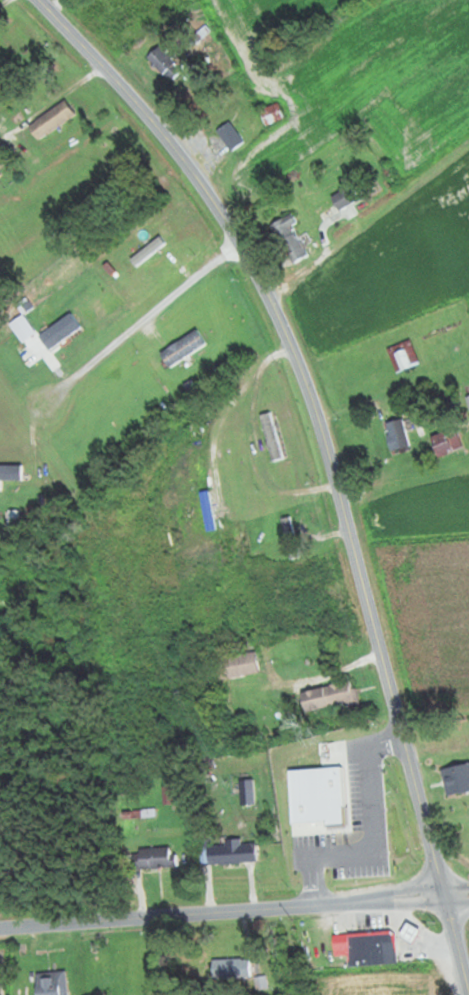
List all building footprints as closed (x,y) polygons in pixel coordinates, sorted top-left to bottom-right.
[(182,69),(159,45),(145,58),(169,82),(182,69)] [(25,124),(35,140),(71,118),(60,101),(25,124)] [(266,126),(284,118),(277,102),(259,110),(266,126)] [(242,143),(229,121),(216,129),(229,151),(242,143)] [(357,202),(352,187),(331,194),(336,209),(357,202)] [(306,258),(292,215),(274,221),(288,264),(306,258)] [(419,364),(408,340),(386,350),(396,373),(419,364)] [(272,466),(284,462),(271,417),(260,420),(272,466)] [(384,423),(389,451),(408,447),(403,419),(384,423)] [(429,436),(435,457),(461,449),(454,428),(429,436)] [(179,504),(186,565),(214,562),(207,501),(179,504)] [(215,658),(218,679),(258,674),(254,652),(215,658)] [(300,691),(305,716),(358,705),(353,680),(300,691)] [(440,768),(445,795),(468,790),(468,762),(440,768)] [(162,784),(162,803),(173,803),(173,784),(162,784)] [(240,844),(240,838),(224,838),(224,844),(207,844),(208,864),(255,862),(254,843),(240,844)] [(131,868),(174,868),(174,847),(131,847),(131,868)] [(347,933),(349,964),(395,962),(394,931),(347,933)] [(250,959),(212,959),(212,978),(250,978),(250,959)] [(66,972),(34,972),(35,994),(67,994),(66,972)]
